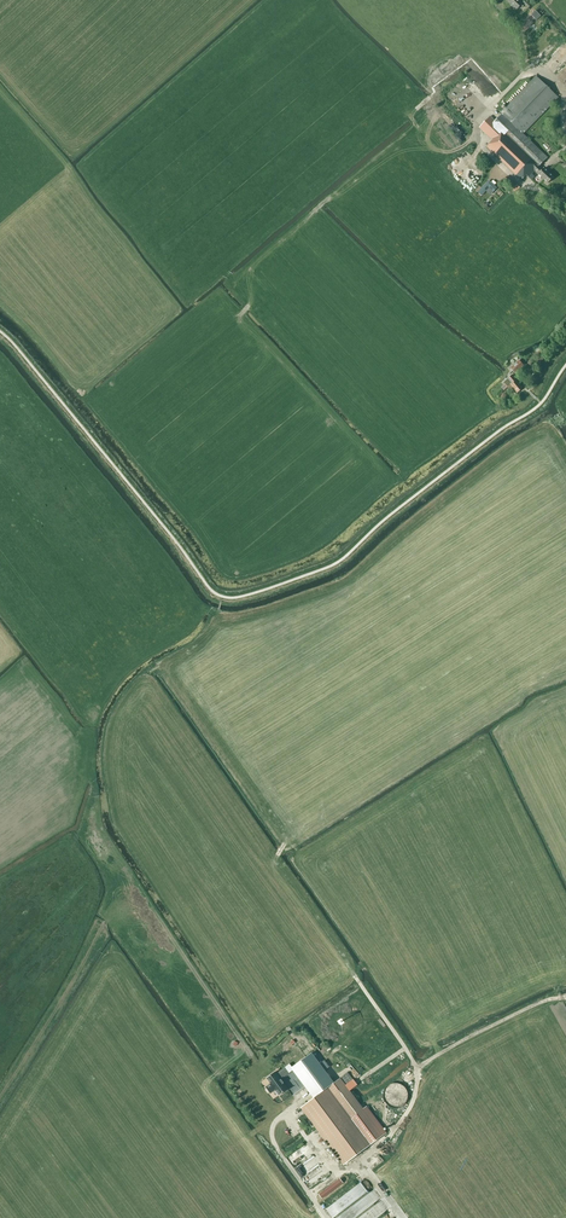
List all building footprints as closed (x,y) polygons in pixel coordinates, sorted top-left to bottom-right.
[(522,3),(519,0),(507,0),(516,10),(521,5),(523,7),(524,5),(527,8),(531,4),(527,0),(525,0),(522,3)] [(548,183),(553,177),(544,168),(542,170),(539,166),(547,157),(523,134),(558,98),(536,76),(501,112),(502,114),(495,121),(494,120),(484,131),(492,138),(485,145),(521,180),(526,175),(528,177),(535,170),(538,174),(544,180),(544,181),(546,183),(547,182),(548,183)] [(489,172),(478,184),(481,188),(489,179),(493,183),(496,179),(489,172)] [(508,176),(503,180),(500,183),(504,186),(507,183),(512,189),(515,192),(520,187),(517,184),(508,176)] [(523,365),(519,360),(511,368),(515,373),(523,365)] [(504,383),(505,384),(501,388),(503,390),(507,387),(508,388),(511,386),(517,393),(523,388),(516,380),(517,380),(513,375),(504,383)] [(306,1092),(308,1091),(291,1069),(311,1054),(302,1043),(297,1046),(294,1048),(288,1040),(282,1044),(288,1052),(279,1059),(305,1093),(306,1092)] [(291,1069),(308,1091),(313,1098),(333,1083),(311,1054),(291,1069)] [(289,1073),(285,1067),(280,1071),(276,1074),(275,1072),(266,1078),(270,1083),(265,1087),(266,1088),(266,1089),(268,1092),(269,1092),(270,1093),(275,1090),(279,1095),(288,1089),(280,1079),(284,1076),(289,1073)] [(347,1082),(353,1077),(348,1070),(341,1075),(347,1082)] [(296,1092),(300,1089),(291,1077),(287,1080),(296,1092)] [(347,1087),(341,1078),(333,1083),(313,1098),(302,1107),(345,1164),(386,1133),(366,1107),(363,1110),(346,1087),(347,1087)] [(343,1183),(340,1178),(318,1194),(322,1198),(343,1183)] [(343,1195),(329,1207),(336,1215),(349,1202),(343,1195)]
